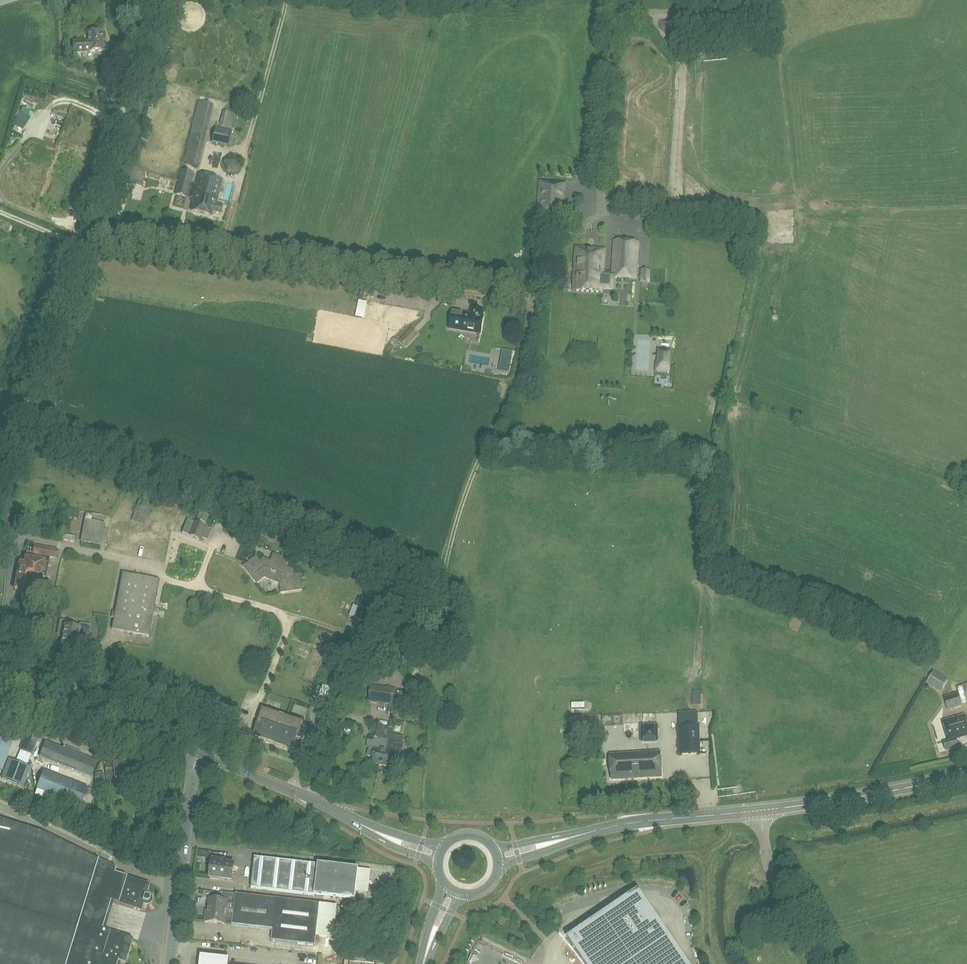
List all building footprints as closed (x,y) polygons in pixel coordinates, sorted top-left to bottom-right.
[(88,43),(73,44),(73,53),(89,52),(89,53),(102,52),(102,51),(118,56),(120,49),(102,44),(101,32),(88,33),(88,43)] [(183,162),(197,166),(212,105),(199,101),(183,162)] [(24,107),(21,118),(29,120),(33,110),(24,107)] [(223,112),(221,122),(232,124),(234,115),(223,112)] [(228,145),(231,130),(215,126),(212,142),(228,145)] [(141,185),(145,173),(133,170),(130,182),(141,185)] [(195,190),(193,195),(216,200),(217,197),(218,197),(222,180),(199,174),(196,184),(190,183),(193,173),(182,170),(179,181),(188,183),(187,189),(188,190),(189,189),(195,190)] [(176,194),(187,197),(188,190),(187,189),(188,183),(179,181),(176,194)] [(539,181),(538,213),(562,214),(563,182),(539,181)] [(192,201),(193,202),(191,210),(212,215),(213,212),(221,214),(222,207),(223,204),(217,202),(218,197),(217,197),(216,200),(193,195),(192,201)] [(636,278),(637,242),(614,241),(612,273),(603,273),(604,252),(576,251),(574,290),(602,292),(603,279),(614,279),(614,277),(636,278)] [(526,268),(517,267),(514,284),(524,286),(526,268)] [(650,270),(641,269),(640,282),(650,282),(650,270)] [(471,314),(452,311),(449,327),(480,333),(483,317),(484,311),(472,308),(471,314)] [(411,328),(399,341),(406,347),(418,335),(411,328)] [(513,351),(502,349),(499,370),(509,372),(513,351)] [(661,371),(668,371),(669,351),(663,351),(658,351),(658,362),(655,361),(655,370),(661,371)] [(25,492),(25,505),(42,505),(42,496),(38,496),(38,492),(25,492)] [(189,536),(199,540),(200,538),(207,541),(212,530),(204,527),(211,507),(202,504),(195,523),(187,520),(182,533),(189,536)] [(84,520),(80,541),(100,545),(105,523),(84,520)] [(41,578),(46,578),(49,558),(56,559),(58,550),(34,546),(34,544),(28,543),(27,553),(26,553),(25,559),(22,559),(21,565),(19,564),(14,591),(29,593),(30,588),(38,590),(41,578)] [(264,578),(275,582),(279,584),(280,593),(303,590),(300,573),(294,574),(293,570),(286,567),(289,560),(273,553),(270,561),(264,558),(260,561),(256,556),(243,567),(257,584),(264,578)] [(112,626),(111,629),(148,637),(150,626),(159,580),(122,573),(114,612),(112,612),(111,617),(113,618),(112,626)] [(355,618),(365,622),(369,612),(375,614),(378,606),(359,598),(356,606),(359,608),(355,618)] [(381,613),(376,626),(384,629),(388,616),(381,613)] [(61,646),(76,649),(77,637),(88,639),(91,626),(79,624),(78,629),(66,627),(68,621),(59,620),(56,636),(62,637),(61,646)] [(53,645),(55,633),(48,632),(47,644),(53,645)] [(933,671),(930,677),(944,685),(948,679),(933,671)] [(328,699),(332,688),(322,685),(318,695),(328,699)] [(370,686),(368,702),(389,704),(388,712),(392,713),(393,707),(389,707),(391,695),(393,695),(393,688),(370,686)] [(165,694),(162,702),(174,706),(177,699),(165,694)] [(944,698),(946,707),(950,705),(951,709),(962,706),(958,694),(944,698)] [(391,695),(389,707),(410,709),(412,697),(391,695)] [(440,699),(438,714),(447,715),(448,707),(451,708),(452,700),(440,699)] [(231,720),(236,710),(227,705),(222,716),(231,720)] [(301,726),(302,722),(262,709),(258,722),(259,722),(258,725),(257,725),(254,734),(259,735),(258,738),(275,744),(293,750),(297,739),(302,740),(306,728),(301,726)] [(946,750),(958,747),(956,738),(966,735),(966,723),(965,714),(942,720),(948,740),(943,741),(946,750)] [(651,737),(659,737),(659,723),(651,723),(651,737)] [(20,749),(31,753),(37,737),(40,730),(29,726),(27,733),(26,732),(20,749)] [(575,726),(574,736),(595,737),(595,727),(575,726)] [(699,753),(698,726),(697,726),(679,727),(680,754),(699,753)] [(2,769),(15,733),(0,727),(0,769),(2,769)] [(384,758),(385,751),(388,740),(380,739),(372,737),(369,736),(366,747),(368,748),(367,756),(372,757),(370,763),(379,765),(381,757),(384,758)] [(381,757),(379,765),(391,767),(392,762),(397,763),(398,755),(401,755),(403,743),(388,740),(385,751),(384,758),(381,757)] [(39,757),(58,764),(62,766),(85,775),(90,777),(96,763),(79,756),(80,753),(63,747),(62,749),(45,743),(39,757)] [(628,779),(629,778),(661,776),(660,752),(610,755),(611,779),(623,778),(625,780),(628,779)] [(6,766),(1,778),(23,786),(30,766),(14,760),(11,768),(6,766)] [(116,784),(128,782),(125,762),(113,764),(113,766),(105,767),(108,790),(117,789),(116,784)] [(36,791),(81,809),(89,789),(44,771),(36,791)] [(106,792),(105,782),(97,783),(99,793),(106,792)] [(117,960),(125,963),(144,902),(146,902),(147,902),(149,902),(150,901),(150,899),(150,898),(149,897),(148,896),(146,895),(149,884),(114,873),(116,868),(115,868),(43,834),(0,820),(0,963),(116,963),(117,960)] [(131,824),(134,833),(144,830),(142,821),(131,824)] [(142,857),(152,862),(155,856),(146,851),(142,857)] [(360,870),(254,858),(251,888),(355,900),(356,892),(368,894),(371,870),(361,869),(360,870)] [(232,881),(234,864),(225,863),(226,861),(212,859),(209,878),(232,881)] [(315,946),(316,937),(333,939),(337,906),(222,893),(221,901),(210,900),(208,912),(206,911),(204,922),(224,924),(232,924),(232,925),(272,930),(271,941),(315,946)] [(567,939),(575,950),(584,963),(655,914),(646,902),(614,906),(567,939)] [(655,914),(584,963),(585,963),(633,963),(671,938),(655,914)] [(633,963),(688,963),(671,938),(633,963)]
